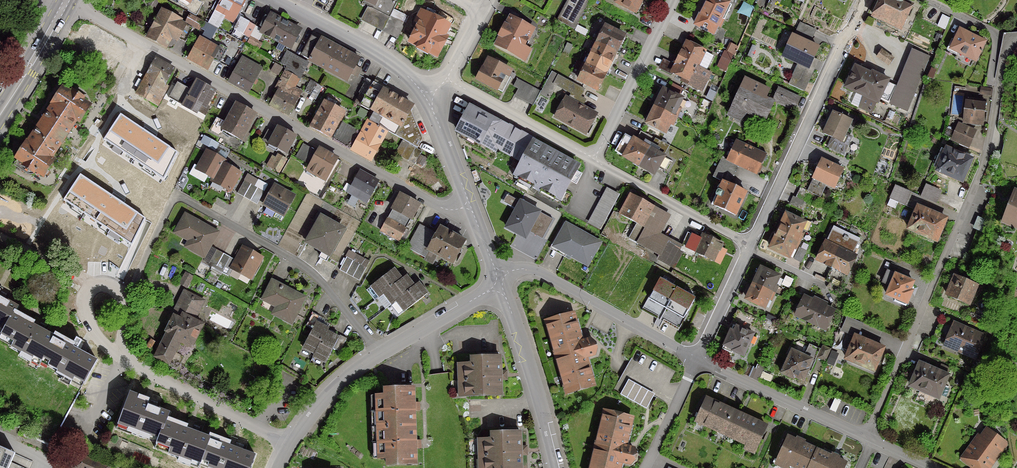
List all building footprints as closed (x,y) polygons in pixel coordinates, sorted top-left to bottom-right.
[(190,0),(179,0),(177,4),(188,10),(187,12),(194,16),(201,5),(193,0),(192,3),(189,2),(190,0)] [(244,0),(243,0),(220,0),(213,13),(231,23),(235,16),(244,0)] [(382,30),(389,17),(395,3),(390,0),(365,0),(373,4),(370,8),(366,7),(361,19),(382,30)] [(556,21),(573,30),(588,0),(567,0),(556,21)] [(615,3),(634,12),(634,11),(636,12),(641,4),(638,2),(640,0),(616,0),(615,3)] [(702,6),(723,17),(731,1),(729,0),(705,0),(702,6)] [(767,3),(770,4),(771,2),(785,9),(789,0),(768,0),(767,3)] [(873,15),(872,17),(899,29),(910,6),(896,0),(880,0),(877,6),(873,8),(872,11),(873,15)] [(743,14),(753,16),(754,7),(744,5),(743,14)] [(714,34),(723,17),(702,6),(693,24),(714,34)] [(161,11),(146,37),(164,47),(170,37),(175,40),(177,37),(184,41),(191,29),(183,25),(178,23),(179,21),(161,11)] [(427,53),(435,56),(444,38),(442,37),(447,27),(420,13),(414,23),(419,25),(409,43),(417,47),(415,49),(426,55),(427,53)] [(277,42),(286,24),(269,15),(267,19),(263,16),(259,24),(263,26),(260,32),(277,42)] [(185,22),(197,29),(201,23),(189,16),(185,22)] [(389,17),(382,30),(397,37),(403,24),(389,17)] [(254,27),(239,18),(233,30),(247,38),(254,27)] [(498,36),(499,37),(495,45),(524,60),(529,51),(521,47),(531,29),(509,18),(505,26),(504,26),(498,36)] [(795,30),(809,37),(813,29),(798,23),(795,30)] [(299,31),(286,24),(277,42),(289,48),(299,31)] [(576,26),(574,30),(583,35),(585,30),(576,26)] [(622,37),(622,36),(604,27),(601,33),(597,31),(592,41),(596,43),(614,52),(617,46),(619,47),(624,38),(622,37)] [(806,44),(809,37),(795,30),(792,37),(791,37),(782,56),(803,66),(797,79),(791,76),(787,84),(801,91),(811,69),(808,68),(816,49),(806,44)] [(979,50),(983,42),(959,30),(949,49),(974,61),(979,51),(980,52),(980,51),(979,50)] [(256,42),(257,40),(250,36),(246,43),(258,50),(261,45),(256,42)] [(353,66),(356,62),(312,38),(308,45),(305,43),(301,50),(304,52),(302,57),(345,80),(349,74),(355,77),(360,70),(353,66)] [(199,39),(187,60),(205,70),(212,57),(219,61),(226,49),(218,45),(217,49),(199,39)] [(614,52),(596,43),(591,54),(611,64),(614,59),(613,55),(614,52)] [(712,56),(685,43),(678,58),(700,68),(705,71),(712,56)] [(732,55),(735,48),(729,45),(726,52),(732,55)] [(881,51),(876,58),(887,66),(892,59),(881,51)] [(292,55),(286,52),(279,63),(285,67),(292,55)] [(724,52),(717,68),(724,71),(731,56),(724,52)] [(930,58),(914,52),(892,105),(908,112),(930,58)] [(605,71),(608,69),(611,64),(591,54),(588,60),(584,58),(581,63),(603,74),(605,71)] [(299,75),(306,63),(292,55),(285,67),(299,75)] [(705,71),(700,68),(678,58),(671,72),(682,78),(680,81),(687,85),(688,83),(701,89),(709,73),(705,71)] [(154,101),(172,69),(154,59),(135,94),(156,106),(158,103),(154,101)] [(481,68),(475,80),(496,91),(496,90),(501,93),(509,78),(507,77),(509,72),(506,71),(507,70),(487,59),(483,68),(481,68)] [(241,60),(228,83),(246,92),(259,69),(241,60)] [(598,84),(603,74),(581,63),(576,61),(573,68),(578,70),(578,72),(581,73),(577,81),(590,87),(592,90),(595,90),(598,88),(598,84)] [(299,75),(285,67),(283,71),(284,72),(274,88),(277,90),(269,105),(287,115),(298,94),(291,90),(297,79),(298,80),(301,76),(299,75)] [(870,75),(854,67),(844,88),(863,96),(857,108),(870,113),(875,102),(876,103),(878,99),(887,103),(895,87),(886,82),(887,80),(871,73),(870,75)] [(545,80),(540,92),(538,94),(547,98),(548,96),(549,96),(555,85),(566,91),(570,83),(550,72),(545,80)] [(359,105),(372,82),(365,79),(357,93),(359,94),(354,103),(359,105)] [(743,109),(764,119),(771,103),(758,97),(762,88),(744,79),(731,108),(740,112),(743,109)] [(106,83),(99,80),(96,85),(103,88),(106,83)] [(309,80),(303,92),(308,95),(315,84),(309,80)] [(176,82),(174,86),(167,98),(194,114),(196,110),(203,114),(206,108),(204,107),(213,91),(195,82),(190,90),(176,82)] [(373,111),(367,121),(385,131),(416,148),(413,146),(418,139),(407,115),(406,114),(410,106),(383,91),(384,89),(372,82),(359,105),(368,110),(368,109),(373,111)] [(532,105),(531,106),(532,106),(538,94),(540,92),(539,91),(539,92),(521,82),(514,95),(532,105)] [(52,103),(51,104),(78,121),(88,106),(80,101),(81,99),(80,98),(80,97),(80,94),(76,92),(73,92),(72,93),(70,92),(69,94),(62,89),(52,103)] [(777,89),(773,98),(794,108),(798,99),(777,89)] [(654,107),(675,118),(680,109),(676,107),(680,100),(662,91),(661,91),(659,92),(656,97),(657,99),(658,100),(654,107)] [(584,133),(594,115),(564,99),(554,117),(584,133)] [(962,122),(981,124),(984,102),(965,100),(962,122)] [(324,102),(310,128),(328,137),(342,112),(324,102)] [(40,122),(39,124),(61,139),(74,119),(77,122),(78,121),(51,104),(52,105),(51,107),(50,106),(47,107),(45,109),(46,112),(47,113),(40,122)] [(247,125),(254,114),(236,104),(225,124),(215,119),(208,131),(218,137),(222,131),(239,140),(243,132),(244,133),(248,126),(247,125)] [(695,112),(705,117),(708,108),(699,104),(695,112)] [(668,124),(671,126),(675,118),(654,107),(650,114),(647,115),(645,120),(645,123),(646,123),(645,124),(664,133),(668,124)] [(506,128),(507,127),(497,122),(495,126),(466,111),(456,131),(494,152),(496,148),(521,161),(532,142),(506,128)] [(828,137),(823,148),(841,156),(850,137),(843,134),(849,120),(833,113),(822,134),(828,137)] [(175,152),(121,116),(106,138),(163,176),(175,152)] [(96,119),(89,129),(92,131),(99,121),(96,119)] [(367,121),(350,150),(369,161),(385,131),(367,121)] [(25,143),(51,161),(52,160),(48,158),(61,139),(39,124),(32,135),(31,135),(28,135),(26,138),(27,141),(28,141),(26,143),(25,143)] [(356,130),(352,128),(345,124),(342,129),(350,133),(350,132),(354,134),(356,130)] [(952,140),(967,147),(973,132),(958,125),(952,140)] [(293,139),(295,137),(277,127),(267,144),(285,154),(289,146),(291,147),(294,140),(293,139)] [(638,166),(650,145),(654,139),(640,132),(637,139),(643,142),(642,145),(623,134),(615,150),(616,153),(638,166)] [(216,143),(204,137),(201,143),(213,149),(216,143)] [(650,145),(638,166),(652,174),(662,157),(658,155),(664,144),(668,146),(669,146),(654,139),(650,145)] [(721,157),(735,164),(755,173),(760,162),(763,161),(765,157),(764,153),(760,152),(756,153),(729,140),(721,157)] [(403,142),(396,155),(413,165),(420,152),(403,142)] [(569,179),(576,166),(532,142),(521,161),(522,161),(513,178),(557,202),(565,186),(571,189),(575,182),(569,179)] [(15,159),(16,159),(12,165),(27,174),(31,174),(33,171),(41,176),(43,174),(46,176),(48,173),(45,171),(51,161),(25,143),(15,159)] [(314,152),(304,146),(298,157),(308,162),(314,152)] [(324,179),(335,159),(318,149),(306,170),(324,179)] [(953,152),(953,153),(945,149),(936,171),(960,182),(970,160),(962,157),(963,156),(953,152)] [(211,182),(223,161),(206,152),(197,167),(193,165),(189,172),(190,175),(201,181),(203,180),(206,176),(212,179),(211,182)] [(266,165),(277,172),(284,160),(277,156),(275,159),(271,157),(266,165)] [(721,181),(710,204),(734,215),(744,192),(726,184),(735,164),(721,157),(711,177),(721,181)] [(841,170),(820,160),(812,178),(833,188),(841,170)] [(223,161),(211,182),(228,191),(238,173),(222,164),(223,161)] [(68,169),(65,168),(59,178),(61,179),(68,169)] [(368,197),(376,182),(359,172),(350,187),(351,187),(348,194),(357,199),(358,198),(365,202),(368,197)] [(144,218),(81,175),(65,198),(131,242),(144,218)] [(252,179),(246,175),(236,194),(242,197),(249,184),(252,179)] [(253,186),(256,188),(249,201),(255,205),(266,187),(256,181),(253,186)] [(253,186),(249,184),(242,197),(249,201),(256,188),(253,186)] [(920,197),(934,203),(939,191),(925,185),(920,197)] [(272,217),(279,221),(292,197),(273,186),(262,204),(275,212),(272,217)] [(902,205),(908,192),(895,186),(889,199),(902,205)] [(799,187),(794,198),(805,203),(808,204),(813,194),(799,187)] [(619,196),(609,190),(590,225),(600,230),(619,196)] [(1014,192),(1002,222),(1016,228),(1016,193),(1014,192)] [(417,205),(417,204),(400,194),(380,231),(398,240),(401,234),(404,235),(407,231),(404,229),(415,208),(418,209),(419,206),(417,205)] [(638,199),(630,195),(619,215),(644,228),(636,243),(659,255),(667,242),(655,235),(661,224),(654,221),(659,211),(644,202),(645,200),(639,196),(638,199)] [(792,197),(789,204),(789,205),(802,210),(805,203),(794,198),(792,197)] [(515,201),(497,234),(514,244),(516,245),(518,241),(516,240),(524,226),(531,230),(535,222),(526,217),(530,209),(515,201)] [(935,241),(944,219),(917,207),(915,211),(907,229),(917,233),(916,234),(925,238),(925,237),(935,241)] [(542,217),(531,237),(540,242),(542,236),(545,238),(551,227),(547,225),(552,215),(539,208),(535,214),(542,217)] [(780,224),(777,231),(799,242),(802,234),(799,232),(803,223),(785,215),(784,215),(781,216),(779,221),(780,224)] [(188,248),(202,256),(215,233),(184,216),(175,233),(192,242),(188,248)] [(319,257),(324,261),(342,230),(320,217),(305,243),(322,252),(319,257)] [(988,223),(977,219),(973,228),(983,232),(983,233),(983,234),(988,223)] [(563,257),(565,254),(586,265),(599,243),(563,223),(554,238),(568,246),(562,256),(563,257)] [(463,242),(461,240),(439,228),(434,237),(423,231),(424,228),(419,226),(406,248),(423,258),(428,250),(451,263),(463,242)] [(825,243),(824,243),(816,260),(830,267),(845,237),(843,236),(842,240),(843,241),(842,242),(829,236),(831,230),(825,243)] [(769,247),(770,247),(769,248),(787,257),(791,248),(795,250),(799,242),(777,231),(773,239),(770,239),(768,244),(769,247)] [(845,237),(830,267),(824,281),(838,287),(844,273),(845,274),(854,257),(851,255),(857,242),(856,242),(857,239),(846,234),(845,237)] [(712,261),(720,244),(702,235),(699,243),(685,236),(678,251),(692,258),(695,252),(712,261)] [(983,252),(969,247),(966,254),(980,260),(983,252)] [(247,279),(248,280),(260,258),(242,248),(230,270),(232,268),(249,277),(247,279)] [(793,259),(799,263),(805,251),(798,248),(793,259)] [(208,263),(207,265),(210,267),(211,265),(215,267),(222,254),(215,250),(208,263)] [(338,270),(345,274),(355,255),(347,251),(346,254),(345,257),(338,270)] [(222,254),(215,267),(211,265),(210,267),(220,273),(229,257),(222,254)] [(355,255),(345,274),(351,277),(361,259),(355,255)] [(368,262),(361,259),(351,277),(358,281),(368,262)] [(379,296),(380,296),(405,276),(404,276),(400,279),(392,269),(371,285),(372,285),(365,290),(373,300),(379,296)] [(755,278),(752,284),(773,294),(777,287),(773,285),(777,277),(760,269),(759,270),(759,269),(756,270),(754,275),(755,278)] [(909,287),(911,282),(886,271),(881,282),(890,286),(886,295),(894,298),(893,301),(904,306),(912,288),(911,287),(911,288),(909,287)] [(184,273),(178,284),(185,288),(191,277),(184,273)] [(380,296),(384,293),(392,303),(417,283),(412,286),(405,276),(380,296)] [(968,282),(954,276),(946,296),(967,305),(977,282),(969,279),(968,282)] [(788,277),(785,285),(792,288),(796,280),(788,277)] [(676,289),(659,279),(649,296),(648,295),(641,308),(657,317),(659,319),(676,289)] [(277,315),(289,322),(302,298),(271,283),(263,299),(281,308),(277,315)] [(404,310),(405,310),(425,294),(417,283),(392,303),(390,305),(398,315),(404,310)] [(746,298),(745,299),(763,307),(767,299),(770,301),(773,294),(752,284),(750,290),(749,289),(747,290),(744,295),(745,298),(746,298)] [(693,298),(676,289),(659,319),(678,329),(685,316),(684,315),(693,298)] [(194,317),(202,301),(183,292),(170,316),(172,317),(165,331),(166,332),(154,357),(176,368),(181,357),(173,353),(179,341),(190,347),(201,325),(193,320),(194,317)] [(795,314),(794,316),(809,322),(819,301),(813,298),(811,301),(803,297),(799,306),(796,307),(793,311),(794,314),(795,314)] [(2,330),(0,334),(0,335),(16,307),(0,298),(0,329),(2,330)] [(826,304),(819,301),(809,322),(824,329),(824,328),(825,328),(827,327),(830,322),(828,320),(832,311),(824,307),(826,304)] [(236,306),(227,302),(221,314),(230,318),(236,306)] [(16,307),(0,335),(13,342),(10,347),(20,353),(19,355),(29,361),(32,356),(40,360),(38,362),(39,363),(42,358),(54,334),(52,337),(36,328),(37,325),(14,312),(16,307)] [(732,349),(731,351),(742,356),(752,334),(748,333),(754,318),(739,311),(733,325),(732,325),(731,326),(723,345),(732,349)] [(781,325),(786,314),(782,312),(777,323),(781,325)] [(311,329),(314,323),(318,316),(311,313),(304,326),(311,329)] [(590,340),(580,343),(571,314),(545,321),(548,332),(553,330),(555,338),(549,339),(549,340),(555,338),(557,346),(552,347),(558,367),(563,366),(568,381),(563,383),(566,393),(592,386),(583,357),(593,354),(595,349),(593,344),(590,340)] [(953,324),(954,322),(940,316),(934,330),(948,336),(944,345),(973,358),(982,337),(953,324)] [(314,323),(311,329),(302,346),(314,352),(313,355),(327,329),(314,323)] [(326,332),(327,329),(313,355),(325,361),(331,348),(338,352),(345,339),(338,335),(337,338),(326,332)] [(77,347),(72,344),(54,334),(42,358),(49,362),(47,365),(57,370),(55,373),(70,381),(68,384),(72,377),(83,383),(95,361),(76,350),(77,347)] [(863,366),(872,370),(882,348),(847,334),(845,339),(852,342),(845,359),(854,363),(854,364),(862,368),(863,366)] [(792,378),(793,377),(802,381),(807,370),(805,369),(810,360),(813,361),(819,350),(808,345),(803,356),(791,351),(780,373),(792,378)] [(821,346),(816,358),(823,361),(829,350),(821,346)] [(470,364),(456,365),(457,396),(500,395),(499,379),(505,379),(505,372),(499,372),(498,356),(470,357),(470,364)] [(927,395),(927,394),(937,398),(949,369),(940,365),(937,372),(918,364),(909,386),(919,390),(918,391),(927,395)] [(626,381),(619,394),(645,409),(652,396),(626,381)] [(383,389),(383,395),(375,395),(376,411),(370,411),(370,412),(376,412),(376,427),(370,427),(413,426),(412,410),(418,410),(417,404),(412,404),(411,388),(383,389)] [(143,398),(128,393),(117,424),(131,429),(130,432),(143,437),(144,433),(157,438),(167,413),(147,405),(148,402),(147,402),(147,400),(143,398)] [(726,435),(736,413),(705,399),(695,421),(696,419),(704,423),(703,424),(718,432),(719,430),(726,434),(726,435)] [(623,447),(630,418),(604,411),(601,421),(606,423),(604,430),(598,429),(604,431),(602,438),(597,437),(592,457),(597,458),(594,467),(617,467),(619,461),(629,463),(633,460),(634,454),(633,450),(623,447)] [(191,427),(186,425),(166,418),(168,413),(167,413),(157,438),(155,443),(169,448),(167,454),(178,458),(177,461),(188,465),(190,459),(198,463),(208,437),(190,431),(191,427)] [(753,452),(765,427),(736,413),(726,435),(754,448),(752,452),(753,452)] [(371,443),(377,443),(378,459),(385,458),(385,465),(414,464),(413,448),(419,448),(419,441),(413,441),(413,426),(370,427),(370,428),(376,427),(377,442),(371,443)] [(963,461),(973,467),(981,467),(995,450),(1000,453),(1007,445),(985,428),(984,429),(985,430),(963,461)] [(519,447),(518,432),(490,433),(490,439),(476,440),(477,467),(520,467),(519,455),(525,454),(525,447),(519,447)] [(208,437),(198,463),(198,465),(200,460),(208,463),(207,466),(211,467),(248,467),(253,455),(233,447),(234,444),(209,434),(208,437)] [(794,440),(787,437),(776,459),(777,459),(775,464),(777,460),(796,467),(807,467),(815,450),(802,444),(802,442),(795,438),(794,440)] [(14,453),(0,448),(0,467),(7,467),(14,453)] [(815,450),(807,467),(842,467),(844,463),(836,460),(837,458),(830,454),(829,456),(815,450)] [(106,466),(89,459),(88,461),(78,456),(74,467),(77,467),(106,467),(106,466)]
